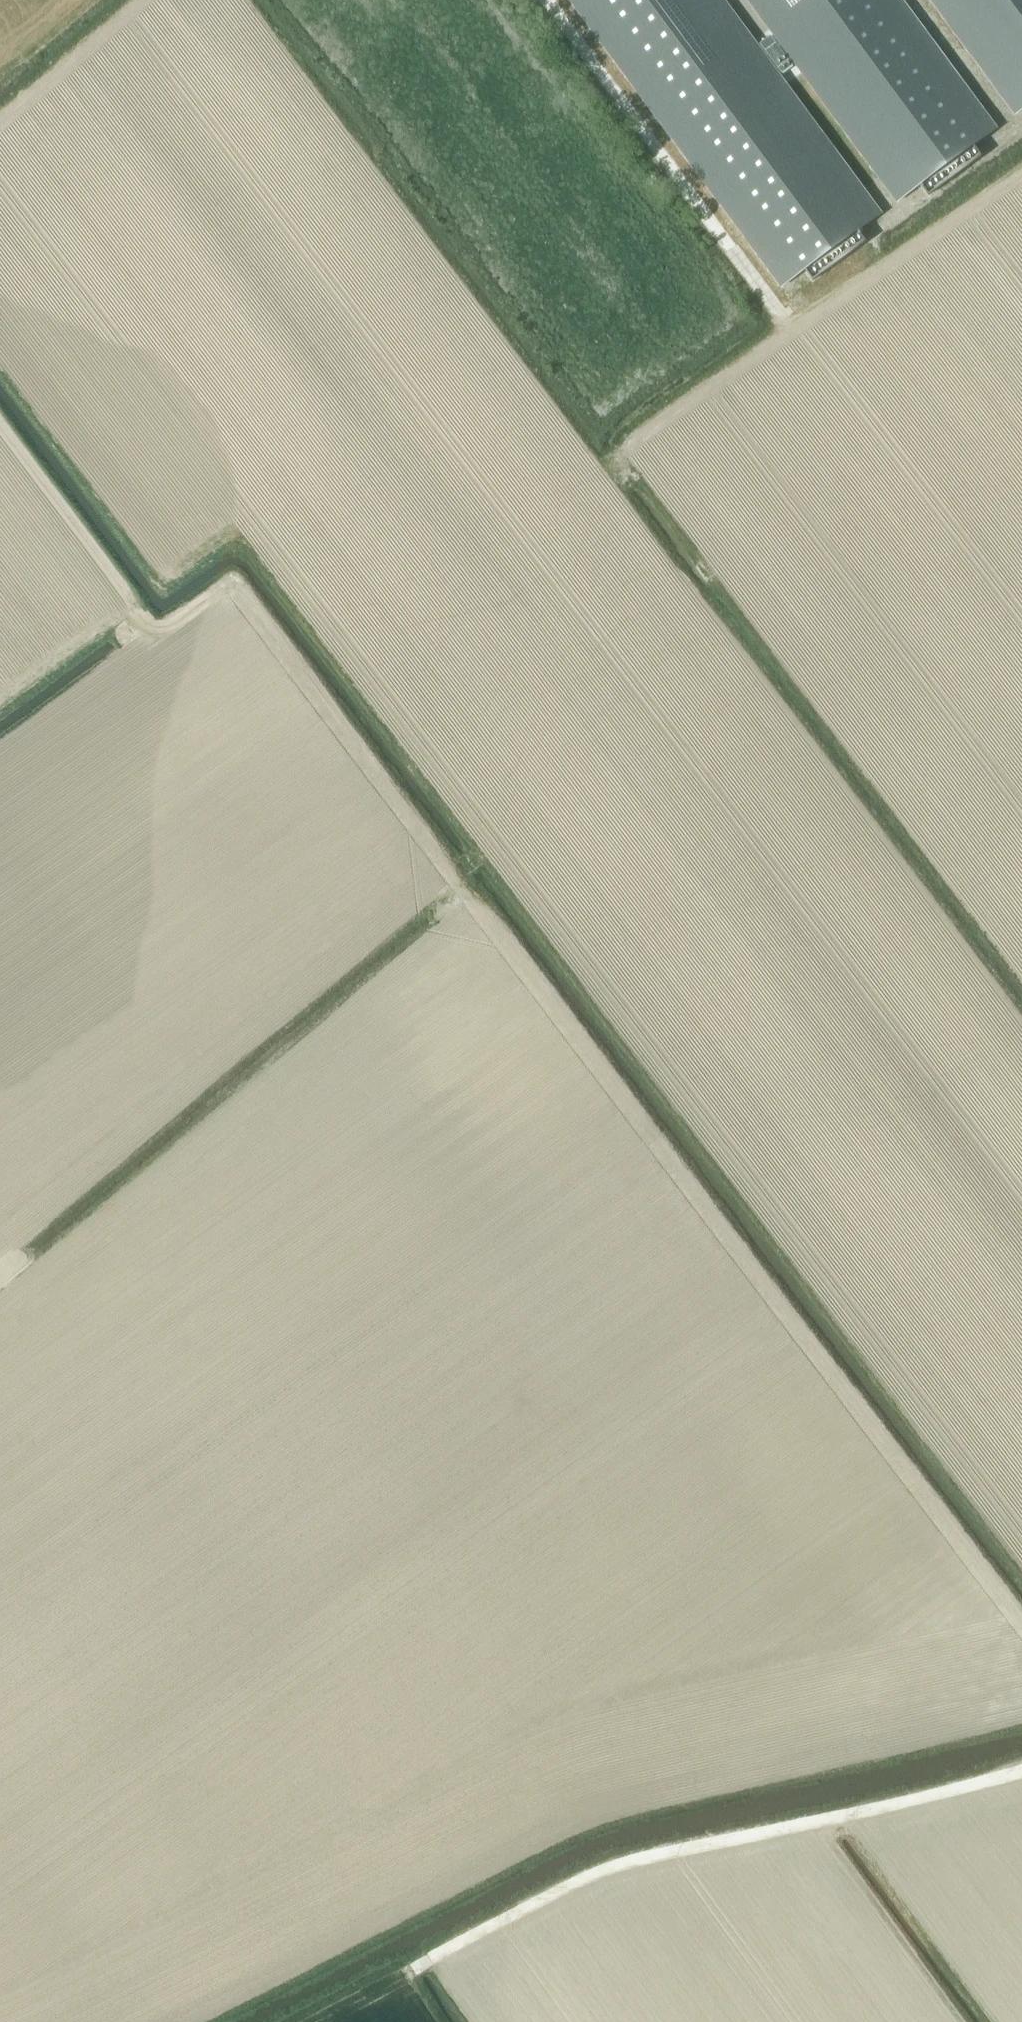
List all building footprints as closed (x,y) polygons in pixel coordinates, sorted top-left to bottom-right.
[(782,287),(805,270),(813,281),(867,242),(859,231),(881,214),(723,0),(570,0),(782,287)] [(898,201),(920,185),(928,196),(982,157),(974,146),(997,128),(903,0),(750,0),(898,201)] [(1016,114),(1021,110),(1021,0),(932,0),(1016,114)]
